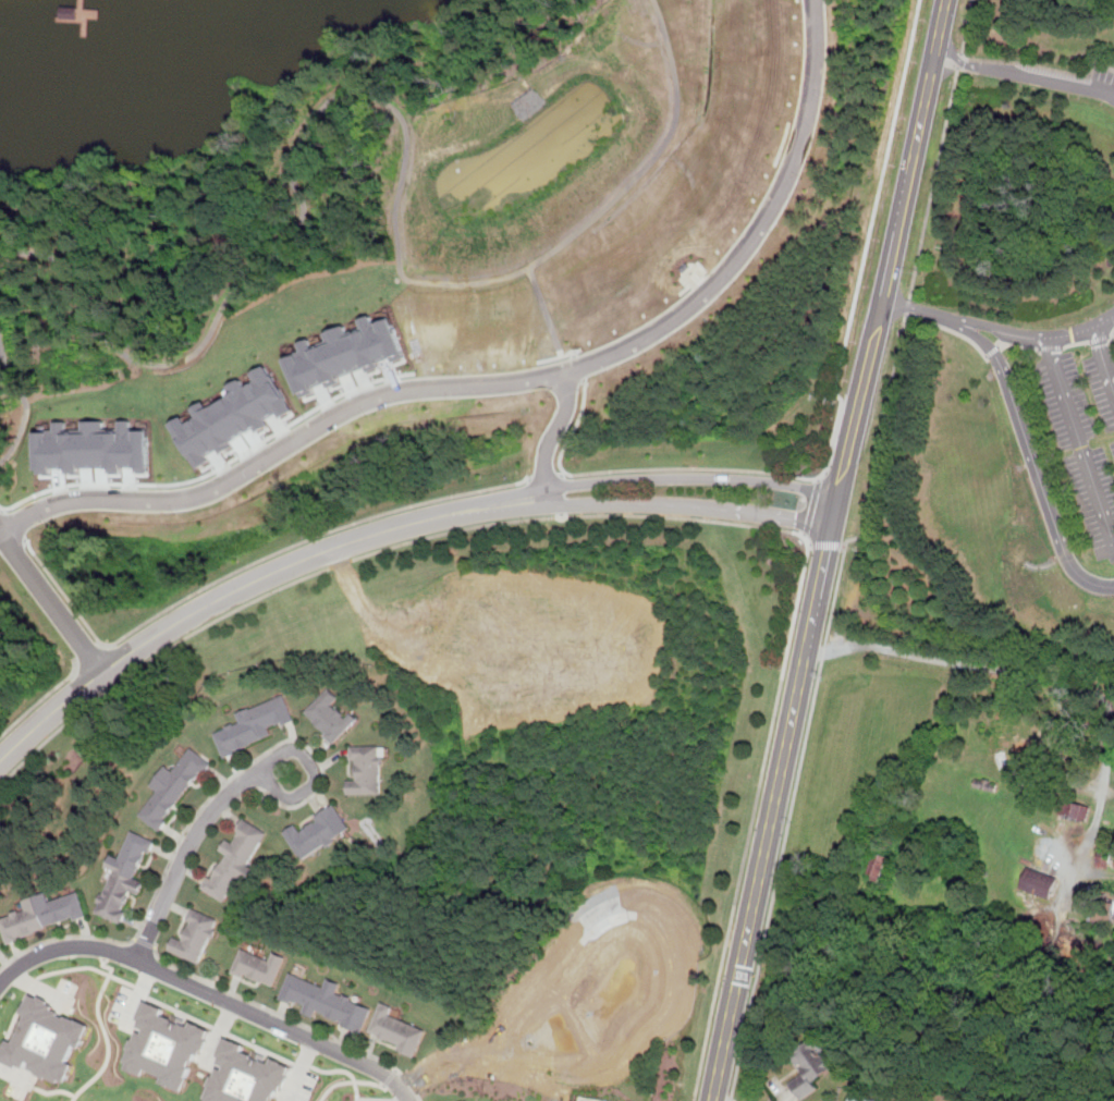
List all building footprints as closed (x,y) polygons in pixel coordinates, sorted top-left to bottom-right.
[(59,4),(59,15),(74,15),(74,4),(59,4)] [(282,351),(303,397),(315,392),(313,386),(326,380),(328,387),(341,380),(339,375),(363,365),(366,370),(379,364),(377,357),(388,353),(390,358),(404,352),(383,304),(370,310),(374,319),(363,323),(358,313),(341,320),(345,330),(322,340),(319,332),(306,338),(310,346),(302,350),(297,342),(282,351)] [(174,425),(201,468),(213,461),(210,455),(222,448),(225,454),(237,446),(234,441),(257,427),(260,432),(273,425),(269,419),(280,413),(283,417),(296,409),(269,365),(256,372),(261,381),(250,388),(245,377),(229,387),(234,395),(213,408),(209,401),(197,408),(203,416),(194,421),(189,415),(174,425)] [(40,429),(40,472),(151,468),(150,428),(134,429),(134,419),(121,419),(121,428),(107,428),(106,419),(85,419),(85,428),(70,428),(70,420),(57,420),(57,428),(40,429)] [(341,698),(330,686),(304,712),(335,744),(359,719),(351,710),(345,714),(334,705),(341,698)] [(240,714),(243,723),(217,734),(227,758),(237,754),(235,750),(273,734),(270,726),(283,720),(285,725),(296,721),(285,695),(240,714)] [(381,795),(381,747),(353,747),(353,760),(358,760),(358,781),(348,781),(348,795),(381,795)] [(140,816),(161,831),(168,821),(164,819),(200,771),(206,774),(215,763),(193,748),(175,772),(167,766),(152,786),(159,791),(140,816)] [(1091,805),(1065,799),(1061,814),(1088,820),(1091,805)] [(302,859),(353,830),(338,805),(318,816),(321,821),(302,832),(297,824),(285,831),(302,859)] [(268,834),(248,821),(234,844),(228,840),(221,849),(229,855),(212,879),(209,877),(204,886),(225,902),(243,876),(249,880),(257,868),(249,864),(268,834)] [(96,913),(122,923),(127,913),(122,910),(132,891),(140,895),(146,881),(136,877),(148,851),(150,853),(156,842),(132,832),(120,860),(110,856),(106,867),(114,871),(96,913)] [(867,875),(880,880),(889,856),(876,851),(867,875)] [(1020,888),(1051,897),(1057,876),(1027,867),(1020,888)] [(51,901),(48,892),(24,901),(27,910),(0,919),(9,945),(20,942),(19,939),(49,929),(48,926),(75,917),(76,920),(88,917),(79,891),(51,901)] [(219,919),(193,908),(188,920),(193,921),(185,941),(175,937),(170,950),(201,963),(219,919)] [(287,958),(276,953),(272,962),(243,950),(233,974),(246,979),(247,974),(276,986),(287,958)] [(374,1010),(339,994),(342,984),(330,979),(327,988),(291,972),(280,999),(293,1004),(295,1000),(308,1005),(305,1013),(316,1017),(319,1012),(365,1030),(374,1010)] [(9,1038),(0,1059),(19,1066),(20,1064),(25,1066),(28,1060),(33,1062),(30,1067),(39,1071),(38,1074),(48,1078),(49,1077),(59,1081),(61,1078),(66,1081),(74,1063),(69,1061),(76,1044),(82,1047),(91,1025),(69,1015),(68,1016),(61,1014),(62,1012),(56,1008),(58,1005),(51,1002),(52,1000),(41,995),(41,998),(33,994),(24,1013),(28,1015),(21,1031),(20,1030),(15,1041),(9,1038)] [(146,1000),(138,1018),(140,1019),(138,1025),(146,1028),(144,1032),(138,1030),(134,1039),(132,1038),(127,1049),(130,1050),(125,1060),(128,1062),(126,1067),(144,1075),(146,1068),(163,1076),(161,1081),(183,1091),(194,1066),(189,1065),(192,1060),(194,1061),(197,1052),(200,1054),(204,1049),(206,1050),(210,1039),(208,1038),(211,1029),(192,1020),(191,1025),(185,1023),(186,1019),(172,1014),(171,1017),(163,1014),(166,1008),(146,1000)] [(415,1056),(427,1031),(391,1016),(394,1008),(383,1003),(371,1031),(402,1044),(400,1050),(415,1056)] [(220,1054),(222,1055),(220,1061),(227,1064),(225,1068),(219,1066),(216,1075),(213,1074),(209,1084),(211,1084),(206,1096),(208,1097),(207,1100),(270,1100),(272,1097),(276,1098),(279,1090),(281,1091),(283,1085),(286,1086),(291,1077),(289,1076),(292,1067),(283,1063),(284,1061),(274,1057),(272,1063),(244,1052),(247,1044),(228,1035),(220,1054)] [(805,1073),(791,1080),(801,1099),(820,1089),(815,1079),(837,1065),(819,1035),(792,1050),(805,1073)]
